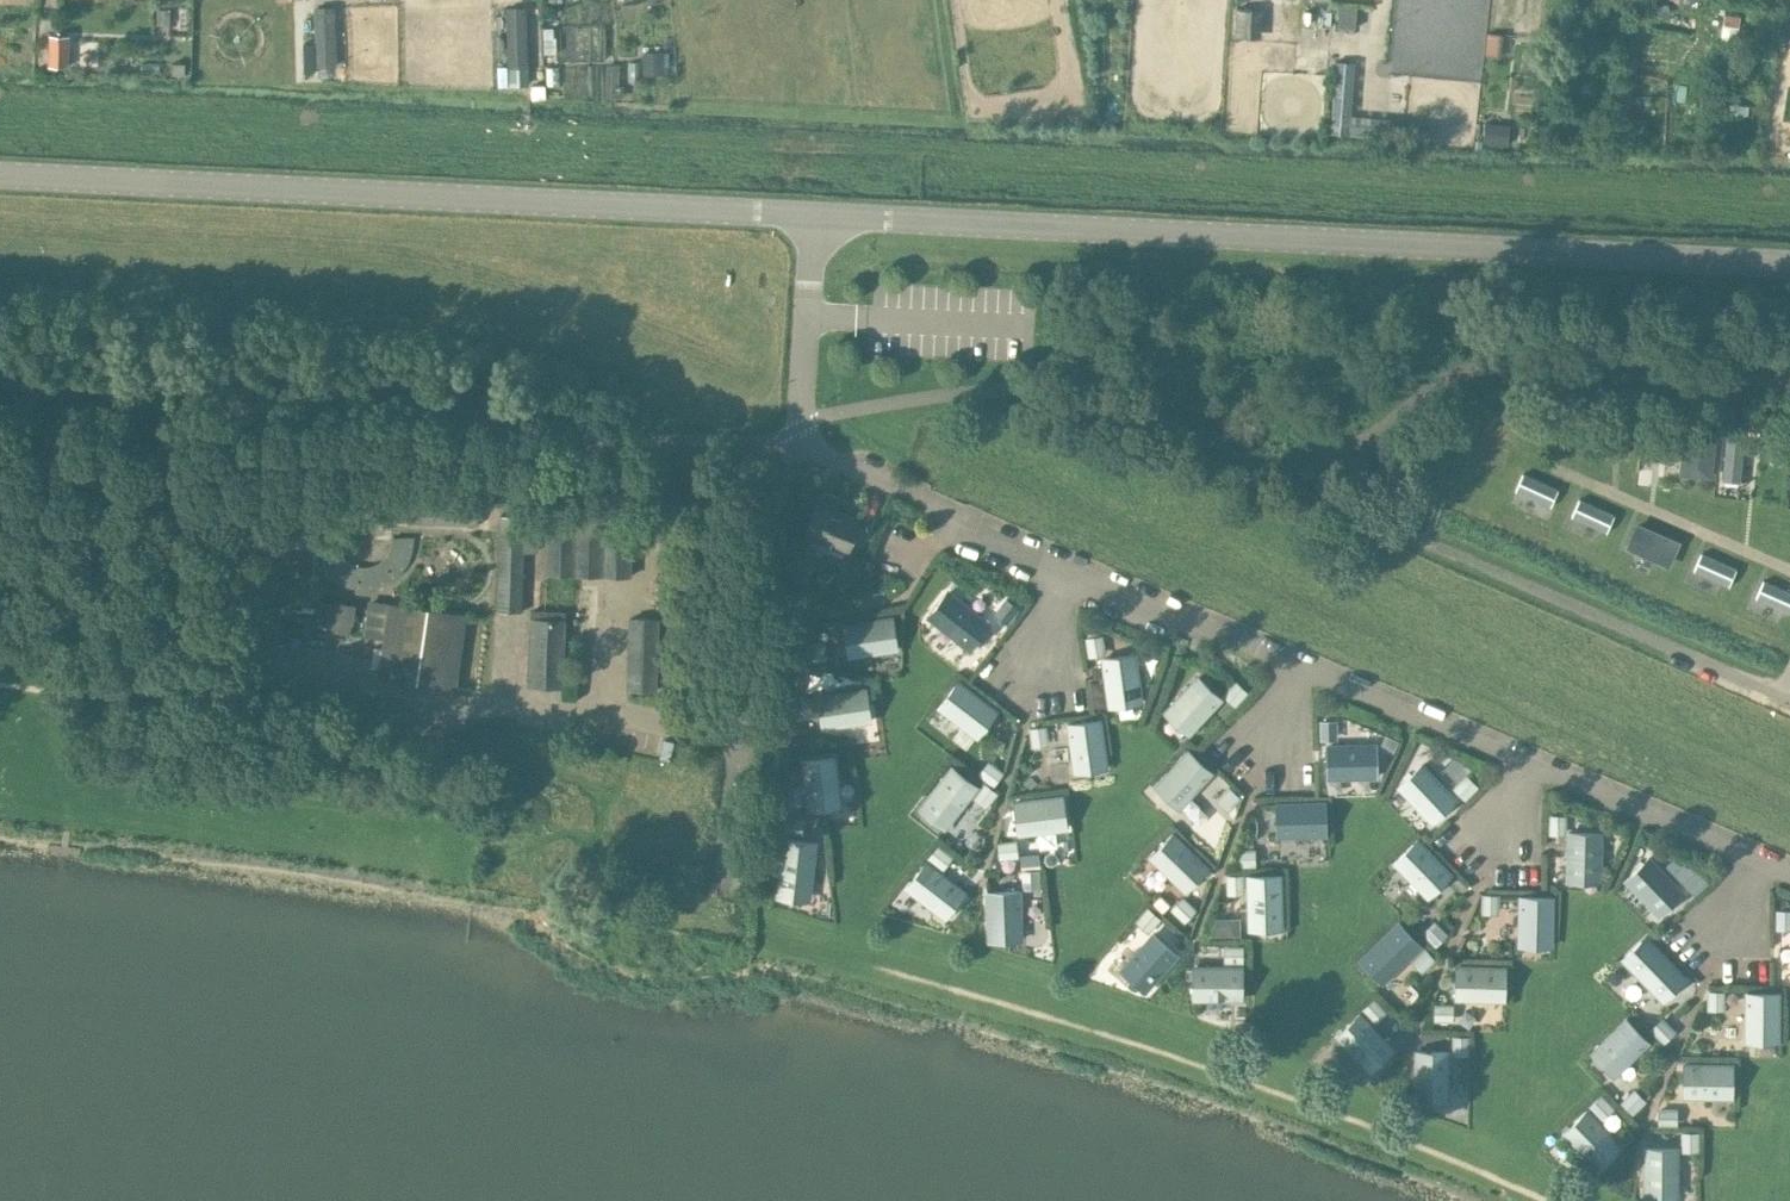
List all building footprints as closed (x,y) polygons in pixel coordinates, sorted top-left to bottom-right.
[(1494,2),(1492,30),(1507,31),(1508,2),(1494,2)] [(1724,12),(1723,24),(1737,26),(1739,14),(1724,12)] [(1722,25),(1718,44),(1732,46),(1735,27),(1722,25)] [(66,32),(50,32),(51,61),(67,60),(66,32)] [(1352,63),(1334,61),(1328,132),(1347,134),(1352,63)] [(1394,120),(1351,116),(1349,135),(1393,139),(1394,120)] [(1485,123),(1483,142),(1506,144),(1507,132),(1496,131),(1497,124),(1485,123)] [(834,510),(840,496),(823,489),(818,503),(815,502),(799,542),(803,543),(806,535),(846,552),(859,519),(834,510)] [(420,516),(420,519),(477,519),(478,495),(451,495),(420,495),(420,498),(420,504),(420,510),(420,516)] [(631,576),(633,518),(546,515),(544,574),(631,576)] [(521,610),(524,516),(499,516),(496,609),(521,610)] [(411,550),(412,538),(392,538),(392,543),(389,553),(382,561),(375,565),(366,567),(357,565),(351,560),(345,554),(342,550),(323,562),(328,569),(335,577),(343,582),(352,586),(364,588),(377,586),(389,581),(399,573),(407,562),(411,550)] [(853,587),(866,557),(850,550),(838,580),(853,587)] [(969,649),(989,624),(947,591),(928,616),(969,649)] [(356,617),(358,601),(324,596),(323,602),(321,612),(356,617)] [(1009,621),(1018,610),(1007,601),(998,612),(1009,621)] [(454,688),(464,621),(465,614),(389,604),(388,608),(383,644),(378,677),(454,688)] [(564,618),(564,610),(530,609),(530,617),(529,617),(526,686),(563,688),(565,618),(564,618)] [(656,690),(659,618),(628,617),(625,689),(656,690)] [(849,655),(897,648),(892,617),(845,624),(849,655)] [(1089,653),(1103,651),(1101,637),(1087,639),(1089,653)] [(811,660),(825,657),(823,643),(808,645),(811,660)] [(1110,706),(1140,701),(1134,653),(1103,658),(1110,706)] [(1187,733),(1220,698),(1197,676),(1165,711),(1187,733)] [(977,736),(996,711),(958,681),(939,706),(977,736)] [(1236,702),(1246,692),(1235,682),(1225,692),(1236,702)] [(822,727),(870,720),(865,689),(818,696),(822,727)] [(797,717),(811,715),(809,701),(795,703),(797,717)] [(1075,771),(1106,767),(1099,719),(1068,724),(1075,771)] [(1321,736),(1335,735),(1335,721),(1321,721),(1321,736)] [(1032,743),(1047,741),(1045,727),(1031,729),(1032,743)] [(1327,777),(1376,776),(1375,744),(1327,745),(1327,777)] [(1178,807),(1215,767),(1192,746),(1155,786),(1178,807)] [(835,756),(800,760),(806,810),(842,807),(835,756)] [(992,784),(1001,773),(990,764),(981,775),(992,784)] [(1432,821),(1454,799),(1421,764),(1399,786),(1432,821)] [(944,828),(977,786),(952,767),(919,808),(944,828)] [(1223,793),(1232,782),(1222,773),(1212,783),(1223,793)] [(1466,796),(1476,786),(1466,776),(1456,785),(1466,796)] [(986,805),(995,793),(983,784),(974,796),(986,805)] [(801,803),(799,789),(785,790),(787,805),(801,803)] [(1018,833),(1066,827),(1062,796),(1014,802),(1018,833)] [(1277,835),(1325,833),(1324,802),(1276,804),(1277,835)] [(1256,820),(1270,820),(1270,805),(1256,805),(1256,820)] [(1564,831),(1564,816),(1550,816),(1550,830),(1564,831)] [(799,834),(801,820),(786,818),(785,832),(799,834)] [(1599,881),(1600,832),(1568,831),(1567,880),(1599,881)] [(1207,867),(1172,834),(1157,850),(1154,850),(1149,855),(1149,857),(1154,862),(1157,862),(1185,890),(1207,867)] [(808,899),(815,842),(784,839),(778,896),(808,899)] [(1427,896),(1450,874),(1417,839),(1394,861),(1427,896)] [(1000,858),(1014,856),(1012,841),(998,843),(1000,858)] [(941,867),(949,855),(938,846),(929,858),(941,867)] [(1625,879),(1659,914),(1681,892),(1648,857),(1625,879)] [(964,892),(926,862),(912,880),(909,880),(905,886),(905,888),(911,893),(913,892),(945,917),(964,892)] [(1695,891),(1706,881),(1696,870),(1685,880),(1695,891)] [(1024,886),(1038,885),(1038,871),(1023,871),(1024,886)] [(1248,876),(1249,929),(1281,927),(1279,874),(1248,876)] [(1228,892),(1242,891),(1242,877),(1228,877),(1228,892)] [(989,940),(1021,938),(1019,890),(987,892),(989,940)] [(1497,910),(1498,896),(1483,895),(1483,910),(1497,910)] [(1550,945),(1552,897),(1520,896),(1519,944),(1550,945)] [(1184,920),(1194,909),(1184,899),(1174,910),(1184,920)] [(1149,929),(1159,918),(1148,908),(1138,919),(1149,929)] [(1789,926),(1789,911),(1777,911),(1777,926),(1789,926)] [(1382,981),(1420,945),(1399,922),(1360,959),(1382,981)] [(1435,944),(1446,934),(1436,924),(1425,934),(1435,944)] [(1145,990),(1177,953),(1153,933),(1121,969),(1145,990)] [(1645,936),(1622,958),(1662,999),(1685,978),(1645,936)] [(1226,960),(1240,960),(1240,945),(1225,945),(1226,960)] [(1424,969),(1434,959),(1424,949),(1414,959),(1424,969)] [(1241,998),(1241,967),(1193,966),(1193,998),(1241,998)] [(1504,999),(1505,968),(1456,966),(1455,997),(1504,999)] [(1707,1007),(1722,1007),(1722,992),(1707,992),(1707,1007)] [(1777,1041),(1777,992),(1745,992),(1746,1040),(1777,1041)] [(1373,1019),(1384,1009),(1374,999),(1364,1009),(1373,1019)] [(1449,1019),(1450,1005),(1435,1005),(1435,1019),(1449,1019)] [(1393,1048),(1359,1013),(1343,1028),(1341,1028),(1336,1033),(1335,1036),(1340,1041),(1343,1041),(1370,1069),(1393,1048)] [(1613,1075),(1647,1041),(1626,1019),(1591,1052),(1613,1075)] [(1663,1020),(1653,1030),(1663,1041),(1674,1031),(1663,1020)] [(1453,1051),(1468,1051),(1467,1036),(1453,1036),(1453,1051)] [(1447,1101),(1449,1099),(1449,1092),(1447,1090),(1447,1051),(1416,1051),(1416,1099),(1438,1099),(1440,1101),(1447,1101)] [(1683,1095),(1731,1096),(1732,1065),(1684,1064),(1683,1095)] [(1632,1091),(1622,1101),(1632,1112),(1642,1102),(1632,1091)] [(1611,1106),(1601,1096),(1590,1106),(1600,1116),(1611,1106)] [(1673,1123),(1673,1109),(1659,1109),(1659,1123),(1673,1123)] [(1588,1112),(1586,1110),(1570,1125),(1567,1125),(1562,1130),(1562,1133),(1567,1138),(1570,1138),(1590,1159),(1590,1162),(1595,1168),(1598,1168),(1604,1163),(1604,1160),(1619,1144),(1596,1120),(1596,1117),(1591,1112),(1588,1112)] [(1682,1147),(1697,1147),(1697,1133),(1682,1133),(1682,1147)] [(1676,1195),(1676,1147),(1645,1147),(1645,1195),(1676,1195)]
